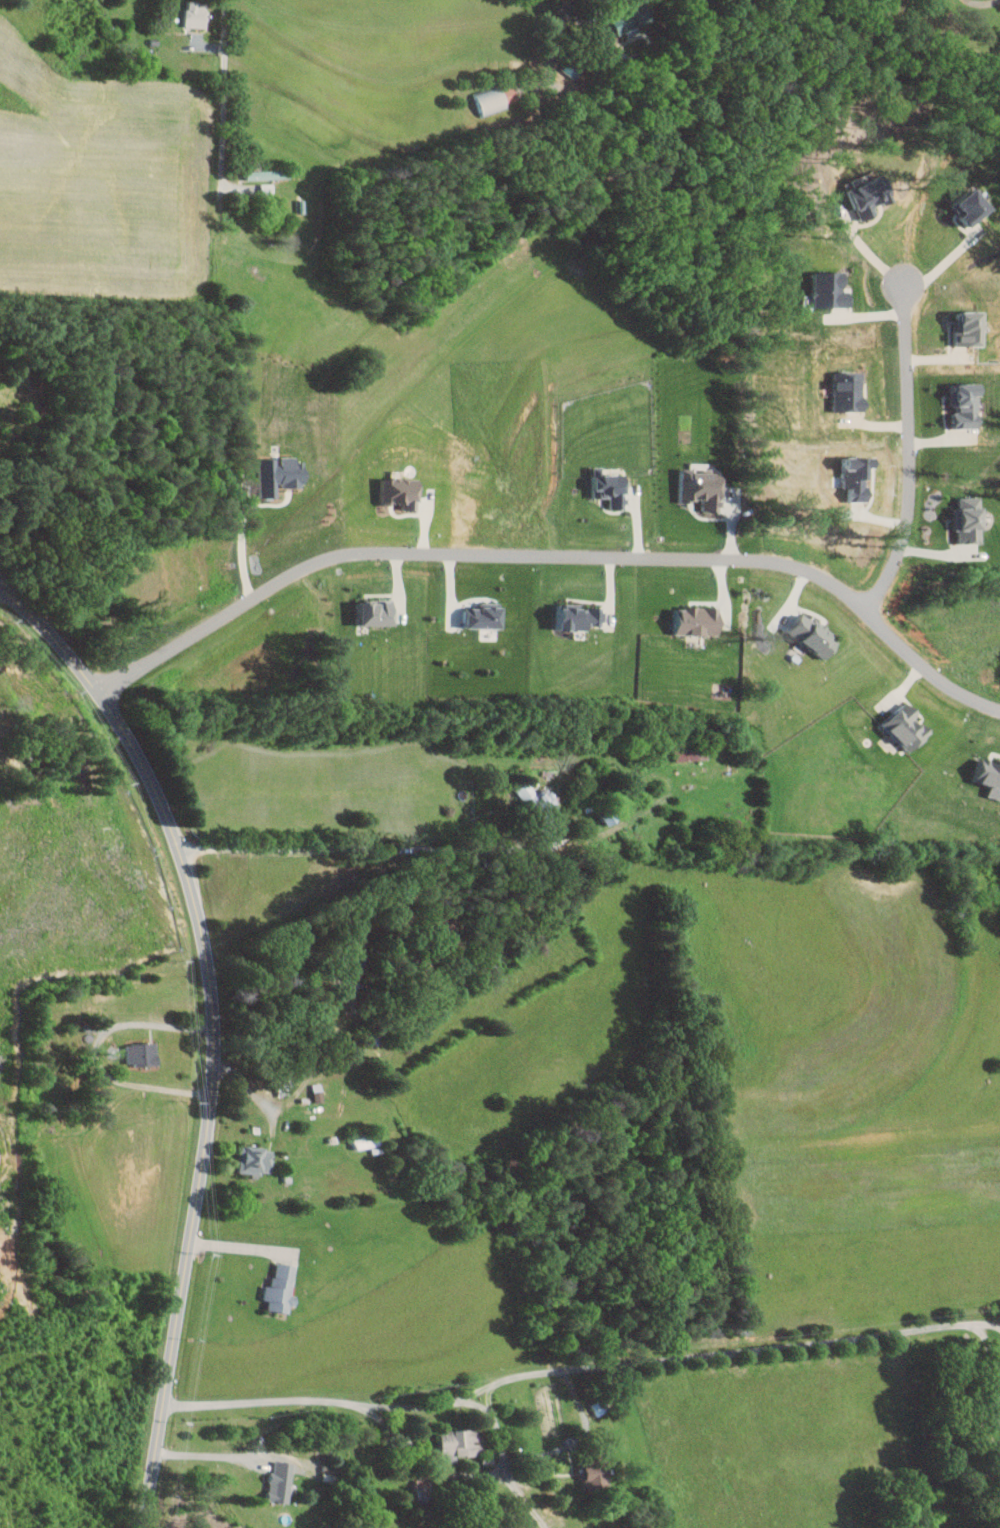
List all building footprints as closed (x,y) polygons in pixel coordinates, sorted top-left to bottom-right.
[(210,1),(190,0),(187,0),(186,26),(209,26),(210,1)] [(618,36),(647,20),(638,3),(609,19),(618,36)] [(480,117),(507,107),(499,84),(472,94),(480,117)] [(246,180),(292,178),(292,169),(246,171),(246,180)] [(862,220),(879,215),(876,206),(896,200),(892,185),(883,188),(881,178),(861,184),(865,197),(856,199),(862,220)] [(972,228),(996,207),(978,187),(967,197),(965,194),(952,205),(972,228)] [(853,306),(853,292),(847,292),(847,279),(841,279),(841,270),(814,271),(815,307),(853,306)] [(986,346),(987,311),(956,310),(955,345),(986,346)] [(867,372),(837,371),(835,411),(865,412),(867,372)] [(261,458),(262,497),(279,497),(279,486),(307,486),(307,458),(261,458)] [(684,501),(703,501),(703,511),(725,510),(725,471),(684,471),(684,501)] [(593,497),(612,497),(611,508),(628,508),(628,495),(629,495),(629,474),(593,473),(593,497)] [(985,543),(985,497),(958,497),(958,511),(958,543),(985,543)] [(363,602),(363,625),(397,624),(396,601),(363,602)] [(506,627),(505,606),(465,607),(465,628),(506,627)] [(683,607),(683,621),(678,621),(678,635),(723,634),(723,621),(721,621),(721,606),(683,607)] [(591,630),(591,624),(607,624),(607,607),(557,607),(557,630),(591,630)] [(790,629),(829,660),(840,645),(834,640),(837,636),(805,611),(790,629)] [(914,753),(932,733),(915,717),(920,712),(906,700),(883,725),(914,753)] [(992,786),(989,796),(999,799),(999,760),(981,755),(974,781),(992,786)] [(159,1043),(127,1044),(128,1065),(159,1064),(159,1043)] [(240,1173),(273,1174),(274,1147),(241,1146),(240,1173)] [(292,1296),(297,1266),(277,1262),(273,1286),(266,1285),(264,1300),(269,1301),(268,1310),(293,1315),(296,1297),(292,1296)] [(444,1456),(482,1455),(481,1429),(443,1430),(444,1456)] [(270,1502),(292,1503),(294,1462),(272,1462),(270,1502)]
